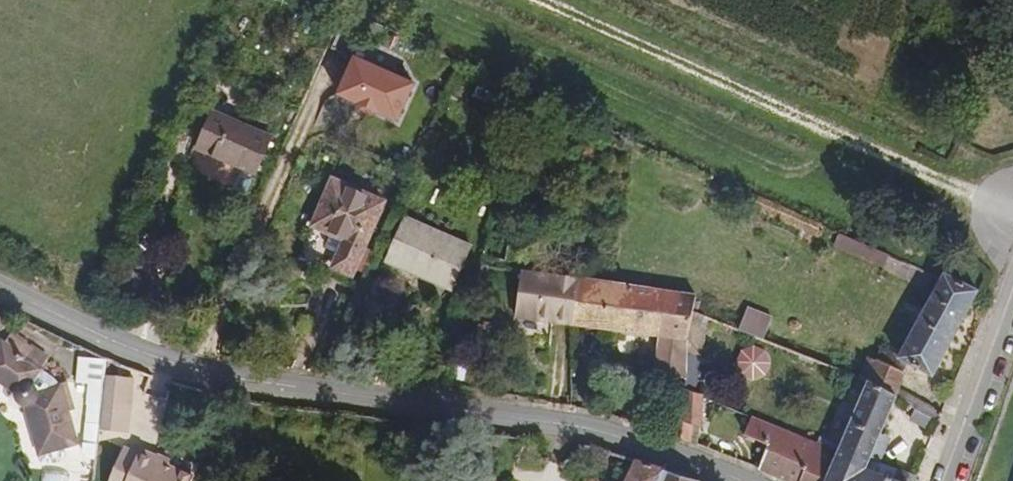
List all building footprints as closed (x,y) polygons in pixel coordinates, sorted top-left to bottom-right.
[(421,76),(351,50),(335,94),(406,119),(421,76)] [(214,107),(199,142),(257,167),(272,132),(214,107)] [(307,218),(324,226),(337,232),(333,246),(328,260),(346,268),(377,196),(326,173),(307,218)] [(408,210),(389,255),(452,282),(473,238),(408,210)] [(337,232),(324,226),(321,233),(319,240),(333,246),(337,232)] [(885,267),(891,250),(840,231),(834,248),(885,267)] [(561,280),(511,272),(505,321),(558,329),(561,280)] [(933,372),(978,288),(950,275),(947,281),(937,276),(899,355),(906,359),(933,372)] [(683,385),(690,311),(690,300),(561,280),(558,329),(654,343),(651,383),(675,385),(683,385)] [(737,329),(831,365),(839,345),(744,309),(737,329)] [(691,394),(706,317),(690,311),(683,385),(682,392),(691,394)] [(11,337),(3,346),(19,358),(26,349),(11,337)] [(735,357),(752,383),(775,368),(759,342),(735,357)] [(3,346),(2,344),(0,346),(0,383),(13,393),(14,402),(19,407),(25,410),(39,455),(74,445),(65,413),(61,399),(66,396),(63,386),(57,387),(40,374),(45,363),(26,349),(19,358),(3,346)] [(907,368),(906,359),(899,355),(881,345),(878,355),(907,368)] [(100,359),(79,348),(76,383),(86,387),(98,387),(98,386),(99,375),(100,359)] [(897,389),(899,385),(907,368),(878,355),(873,352),(863,374),(868,376),(897,389)] [(124,378),(99,375),(98,386),(123,388),(124,378)] [(864,462),(896,395),(897,389),(868,376),(837,451),(834,461),(860,471),(864,462)] [(679,422),(682,392),(683,385),(675,385),(672,422),(679,422)] [(939,420),(941,409),(899,385),(897,389),(896,395),(939,420)] [(98,386),(98,387),(96,418),(120,420),(123,388),(98,386)] [(98,387),(86,387),(81,446),(94,447),(96,418),(98,387)] [(699,434),(703,400),(691,394),(682,392),(679,422),(679,427),(699,434)] [(61,399),(65,413),(71,411),(66,396),(61,399)] [(773,480),(797,480),(795,480),(810,440),(749,416),(741,438),(765,448),(755,474),(773,480)] [(96,418),(94,447),(117,449),(118,446),(120,420),(96,418)] [(834,461),(837,451),(810,440),(795,480),(797,480),(826,480),(834,461)] [(117,449),(104,480),(188,480),(191,474),(153,459),(155,452),(136,446),(134,452),(118,446),(117,449)] [(590,452),(588,461),(602,464),(604,456),(590,452)] [(918,470),(889,458),(885,470),(881,477),(890,480),(913,480),(918,470)] [(881,477),(885,470),(864,462),(860,471),(834,461),(826,480),(890,480),(881,477)] [(625,475),(623,480),(657,480),(660,474),(631,462),(625,475)]
